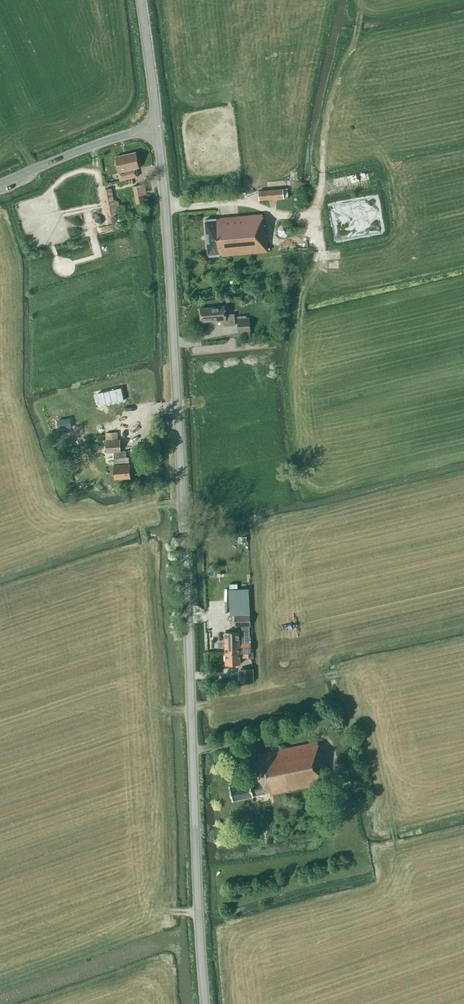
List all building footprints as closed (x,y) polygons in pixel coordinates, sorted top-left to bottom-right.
[(138,176),(136,169),(139,168),(135,152),(116,157),(120,180),(138,176)] [(114,199),(112,188),(104,190),(108,209),(120,207),(119,201),(114,199)] [(259,200),(280,199),(279,189),(258,191),(259,200)] [(135,196),(136,204),(145,203),(143,195),(135,196)] [(222,254),(222,256),(268,252),(266,225),(263,225),(263,215),(227,218),(227,219),(216,220),(216,218),(206,219),(209,257),(219,256),(219,254),(222,254)] [(285,224),(284,224),(283,224),(281,224),(280,225),(279,225),(278,226),(278,227),(277,228),(277,230),(277,231),(277,232),(277,233),(278,234),(278,235),(279,236),(280,237),(281,238),(283,238),(284,238),(285,238),(286,238),(287,237),(288,236),(289,235),(290,234),(291,233),(291,232),(291,231),(291,230),(291,228),(290,227),(289,226),(288,225),(287,225),(286,224),(285,224)] [(220,320),(221,327),(235,325),(234,314),(225,315),(224,307),(201,309),(202,322),(212,321),(220,320)] [(238,319),(239,331),(250,330),(249,318),(238,319)] [(119,440),(118,440),(118,432),(106,433),(106,441),(107,453),(113,452),(114,465),(113,465),(114,479),(130,478),(130,464),(129,464),(129,457),(126,458),(126,451),(120,451),(119,440)] [(234,615),(234,627),(250,627),(250,614),(234,615)] [(250,642),(225,643),(225,654),(248,653),(251,653),(250,642)] [(240,658),(249,657),(248,653),(225,654),(226,664),(240,664),(240,658)] [(253,682),(253,669),(238,669),(238,682),(253,682)] [(320,753),(318,742),(279,750),(278,745),(271,747),(272,751),(253,755),(257,779),(230,785),(233,800),(263,793),(263,794),(269,793),(269,795),(328,782),(322,752),(320,753)] [(348,790),(335,793),(338,807),(339,806),(345,805),(345,802),(350,801),(348,790)]
